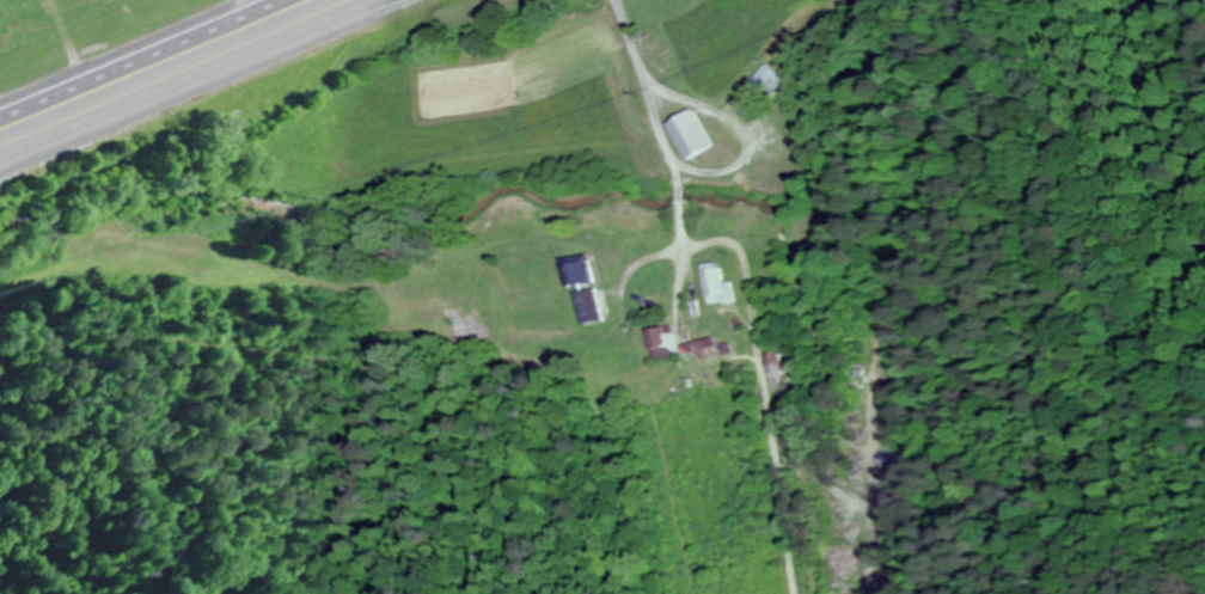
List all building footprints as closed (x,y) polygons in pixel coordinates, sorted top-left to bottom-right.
[(748,90),(765,105),(788,81),(771,65),(748,90)] [(677,122),(695,161),(721,150),(703,111),(677,122)] [(570,262),(569,285),(592,287),(593,264),(570,262)] [(736,305),(736,284),(726,284),(726,266),(708,266),(708,305),(736,305)] [(579,324),(603,322),(600,290),(576,292),(579,324)] [(463,309),(409,309),(409,334),(463,334),(463,309)] [(649,331),(654,361),(698,353),(699,362),(723,358),(720,339),(687,345),(685,334),(679,336),(677,327),(649,331)] [(765,354),(765,390),(781,390),(781,372),(786,372),(785,354),(765,354)]
